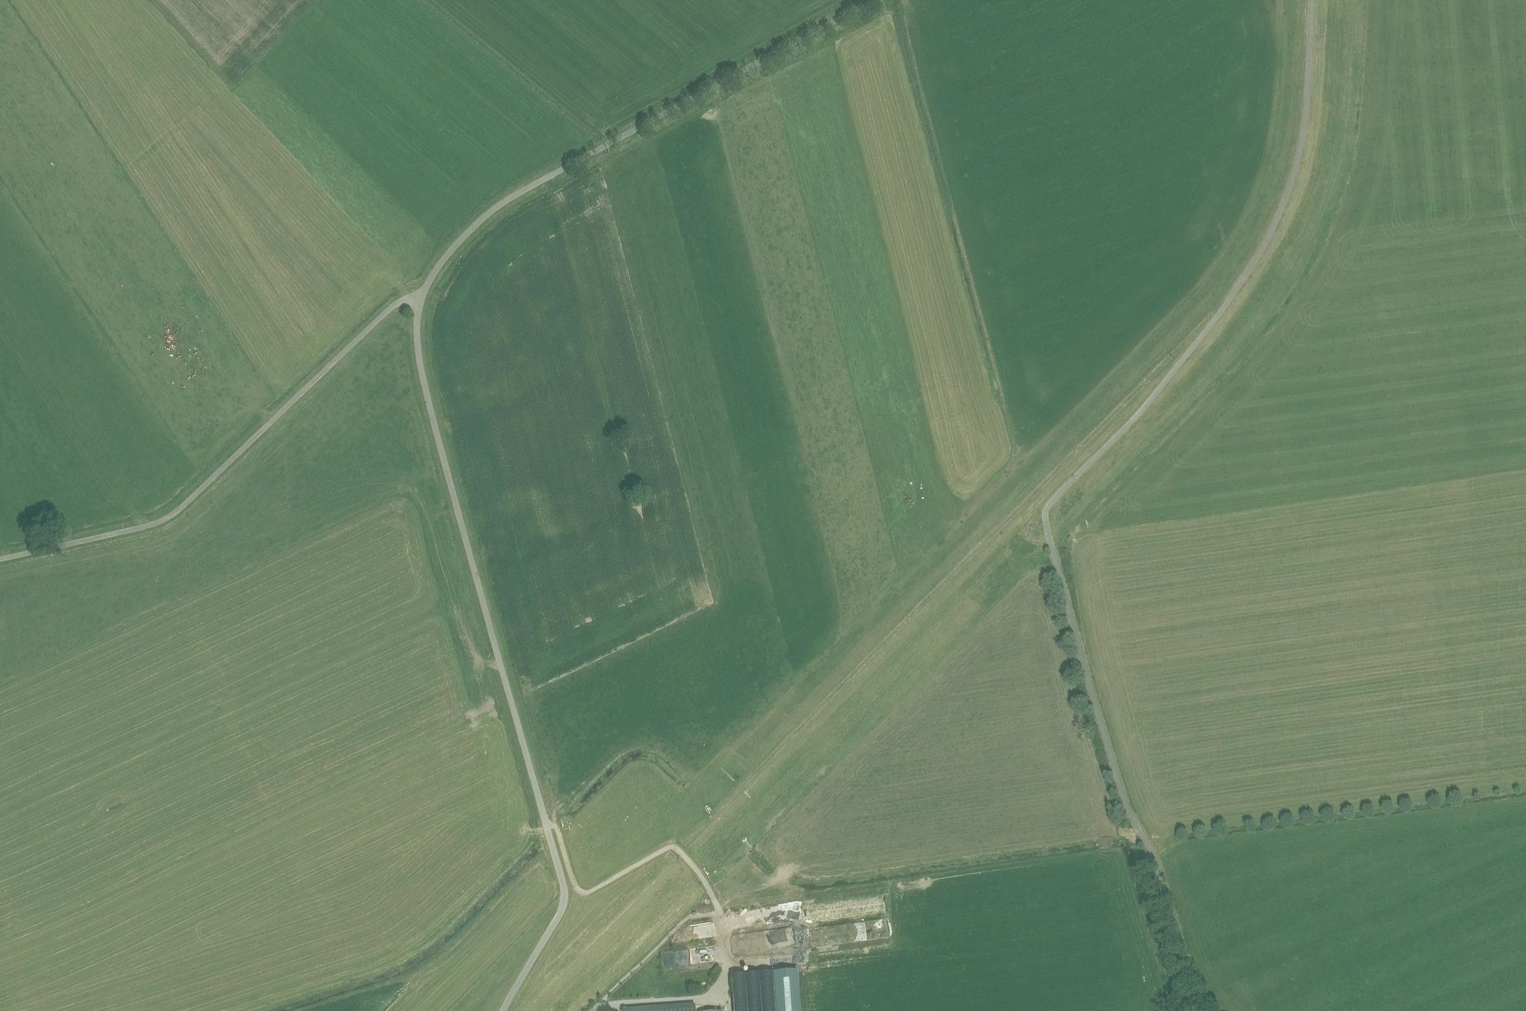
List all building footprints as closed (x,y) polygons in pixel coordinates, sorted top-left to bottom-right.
[(709,871),(720,866),(717,859),(705,864),(709,871)] [(732,973),(735,1010),(776,1010),(774,971),(732,973)]
